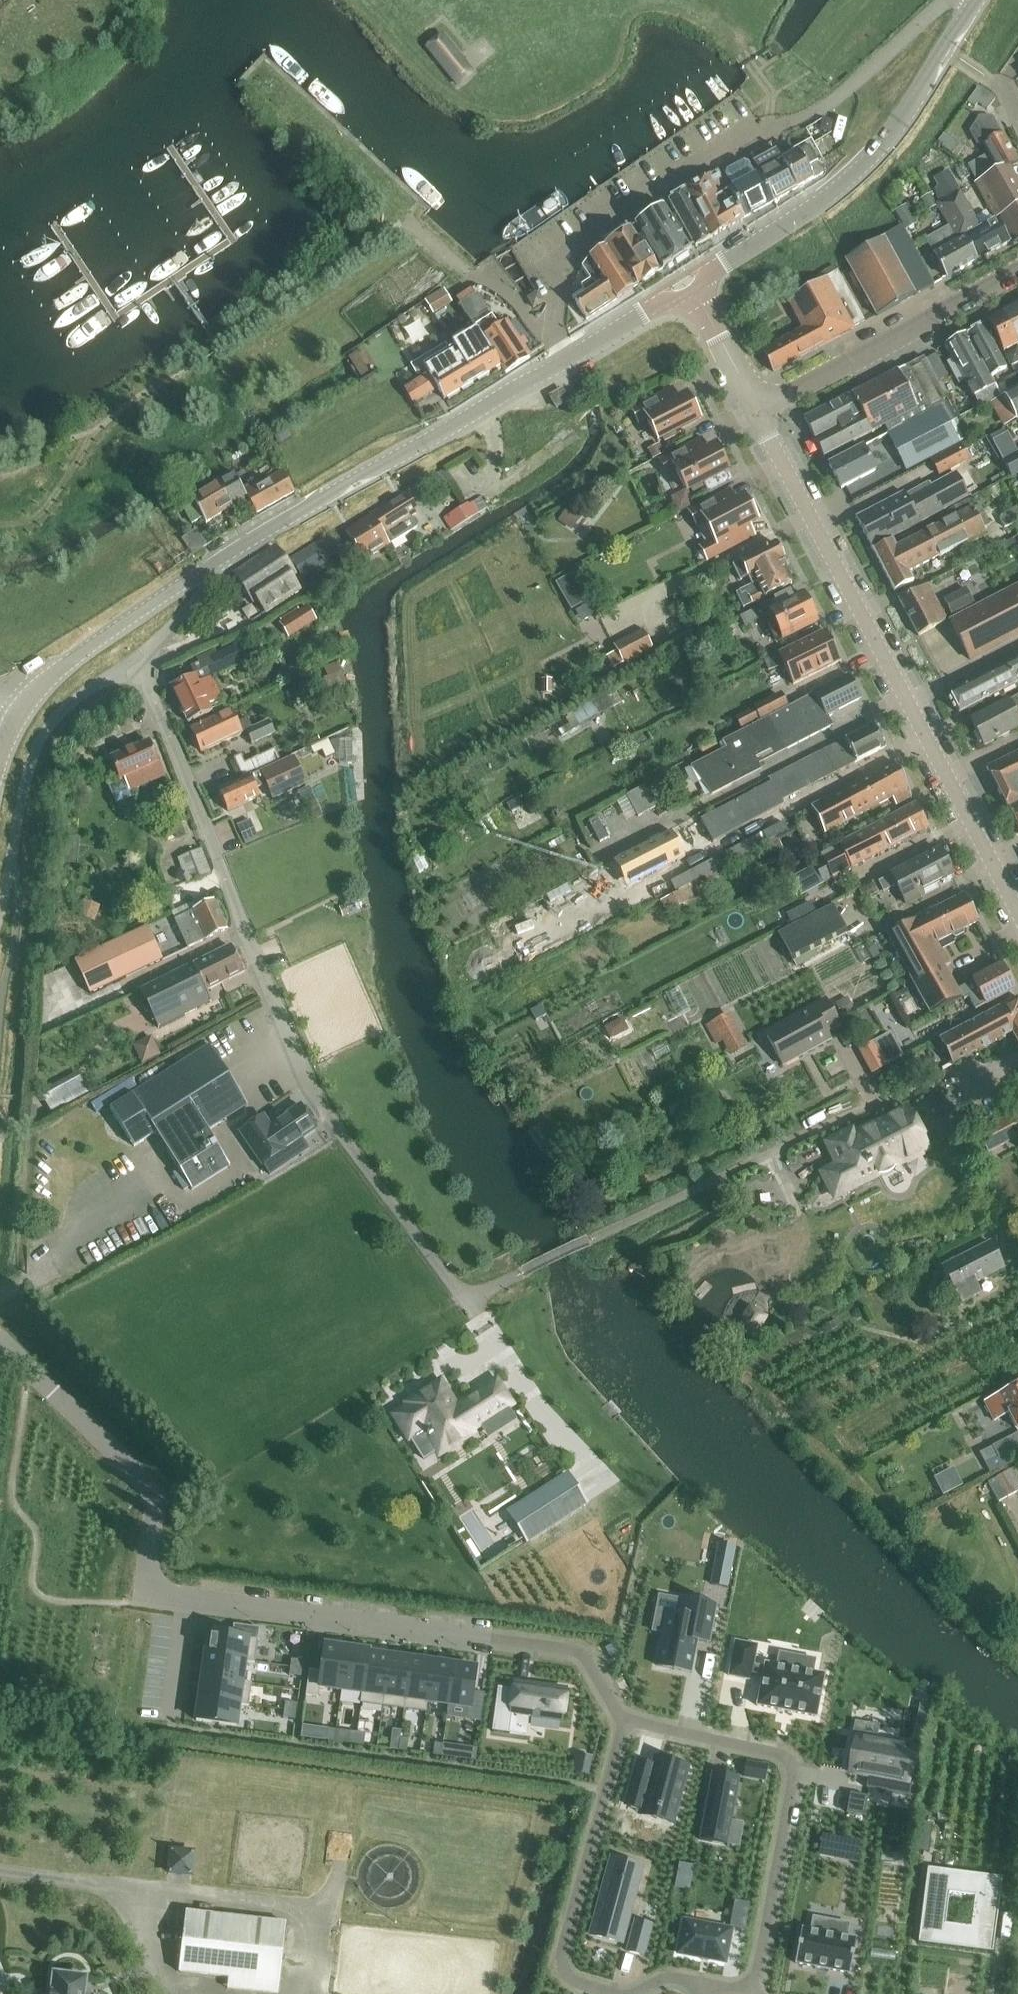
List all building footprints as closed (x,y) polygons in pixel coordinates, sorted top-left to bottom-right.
[(442,36),(426,48),(457,86),(473,73),(442,36)] [(978,88),(967,103),(967,104),(975,109),(978,105),(987,112),(990,108),(995,101),(978,88)] [(822,119),(819,132),(832,135),(835,122),(822,119)] [(944,134),(938,142),(943,146),(942,148),(952,156),(959,146),(945,135),(944,134)] [(967,167),(969,170),(976,183),(977,186),(1008,169),(1010,168),(1009,167),(1017,163),(1002,135),(982,146),(982,147),(987,156),(967,167)] [(773,145),(749,157),(750,159),(759,176),(773,203),(775,202),(783,198),(797,190),(783,166),(781,163),(773,146),(773,145)] [(783,166),(797,190),(823,175),(816,163),(817,163),(809,149),(800,154),(799,153),(781,163),(783,166)] [(728,191),(744,220),(773,203),(759,176),(755,178),(748,165),(745,167),(743,163),(723,174),(732,189),(728,191)] [(976,183),(974,184),(994,221),(999,218),(1013,243),(1017,240),(1017,184),(1010,168),(1008,169),(977,186),(976,183)] [(933,190),(940,203),(959,192),(947,172),(934,180),(938,187),(933,190)] [(685,192),(711,239),(730,228),(744,220),(728,191),(717,173),(685,192)] [(667,200),(695,248),(711,239),(685,192),(684,192),(683,190),(667,200)] [(926,241),(946,278),(947,279),(976,263),(962,238),(963,232),(976,224),(967,206),(959,192),(940,203),(936,205),(937,207),(949,228),(926,241)] [(930,195),(921,200),(928,212),(937,207),(936,205),(930,195)] [(635,228),(629,232),(657,273),(662,270),(692,250),(662,204),(657,207),(659,210),(638,225),(637,223),(636,224),(637,226),(635,228)] [(917,226),(906,206),(894,213),(905,232),(917,226)] [(962,238),(976,263),(1010,244),(999,224),(993,223),(989,225),(980,230),(976,224),(963,232),(962,238)] [(845,260),(877,317),(934,286),(901,227),(880,241),(845,260)] [(629,231),(603,248),(604,249),(605,248),(633,289),(637,286),(657,273),(629,232),(629,231)] [(599,276),(616,300),(633,289),(605,248),(604,249),(588,260),(590,263),(592,265),(599,276)] [(586,295),(574,303),(585,319),(586,320),(616,300),(599,276),(592,265),(590,263),(581,269),(584,274),(590,282),(581,288),(582,290),(586,295)] [(822,275),(817,277),(820,282),(837,273),(834,268),(822,275)] [(803,331),(788,339),(800,359),(864,324),(837,273),(820,282),(787,300),(803,331)] [(444,290),(425,301),(433,315),(452,304),(444,290)] [(470,290),(456,300),(460,305),(474,296),(470,290)] [(475,332),(500,368),(505,375),(530,358),(506,323),(500,327),(477,294),(474,296),(460,305),(458,307),(475,332)] [(543,303),(537,294),(528,299),(533,308),(543,303)] [(988,325),(1003,353),(1017,345),(1017,306),(987,323),(988,325)] [(967,334),(990,379),(1006,371),(983,326),(967,334)] [(475,332),(452,347),(454,349),(474,383),(500,368),(475,332)] [(946,346),(974,399),(980,410),(1001,398),(996,387),(995,387),(990,379),(967,334),(946,346)] [(800,359),(788,339),(788,338),(763,352),(773,373),(800,359)] [(430,376),(420,382),(404,391),(412,404),(437,389),(444,401),(474,383),(454,349),(424,367),(430,376)] [(1005,356),(1011,367),(1017,363),(1017,351),(1017,349),(1005,356)] [(659,358),(664,368),(673,364),(667,354),(659,358)] [(926,361),(937,383),(947,377),(936,356),(926,361)] [(884,427),(884,428),(885,427),(888,432),(892,430),(944,403),(943,402),(946,401),(937,383),(926,361),(925,361),(924,359),(898,372),(877,382),(888,404),(876,411),(884,427)] [(356,368),(354,369),(355,370),(356,372),(359,377),(361,379),(369,374),(362,364),(356,368)] [(1004,382),(1010,392),(1017,388),(1017,377),(1017,376),(1015,376),(1004,382)] [(805,420),(824,458),(825,458),(884,428),(884,427),(876,411),(888,404),(877,382),(851,396),(805,420)] [(1003,396),(1003,398),(1016,421),(1017,420),(1017,388),(1010,392),(1008,394),(1003,396)] [(676,437),(674,433),(699,420),(698,418),(702,416),(696,404),(692,406),(687,398),(677,403),(672,392),(673,392),(672,390),(631,411),(638,425),(646,421),(657,441),(662,439),(664,443),(676,437)] [(563,392),(551,399),(556,409),(568,402),(563,392)] [(889,434),(886,436),(906,473),(966,441),(946,404),(944,405),(944,403),(892,430),(888,432),(889,434)] [(288,431),(275,439),(279,446),(293,438),(288,431)] [(993,442),(1004,463),(1017,456),(1017,454),(1008,434),(993,442)] [(716,448),(706,454),(701,443),(702,442),(701,441),(660,462),(667,476),(675,471),(686,492),(691,489),(693,494),(705,488),(702,483),(728,470),(716,448)] [(930,462),(939,478),(969,462),(965,454),(972,450),(968,442),(961,446),(961,445),(930,462)] [(659,445),(648,451),(653,460),(664,454),(659,445)] [(861,450),(829,467),(841,490),(865,478),(873,474),(867,463),(861,450)] [(1012,479),(1017,476),(1017,456),(1004,463),(1012,479)] [(448,471),(434,479),(439,487),(453,479),(448,471)] [(193,504),(183,510),(192,526),(202,520),(205,525),(231,509),(242,503),(248,512),(253,509),(256,514),(293,493),(294,492),(282,472),(257,487),(254,483),(241,490),(233,475),(217,484),(190,500),(193,504)] [(903,495),(855,520),(872,551),(882,545),(893,540),(919,526),(920,526),(969,500),(969,498),(964,489),(956,475),(929,489),(928,486),(905,498),(903,495)] [(996,486),(988,490),(994,501),(1001,497),(996,486)] [(730,493),(730,492),(689,513),(696,527),(704,522),(714,541),(700,549),(707,562),(754,537),(753,536),(747,526),(756,521),(745,499),(735,504),(729,494),(730,493)] [(372,516),(390,547),(391,547),(390,546),(404,537),(418,529),(412,519),(418,515),(405,495),(372,516)] [(451,532),(486,508),(480,498),(472,503),(471,501),(443,519),(451,532)] [(954,518),(924,534),(938,559),(985,534),(972,509),(969,501),(950,511),(954,518)] [(571,506),(559,522),(573,532),(584,516),(571,506)] [(364,563),(390,547),(372,516),(345,532),(364,563)] [(196,530),(181,541),(192,557),(207,546),(196,530)] [(872,551),(894,593),(914,582),(909,574),(938,559),(924,534),(897,548),(893,540),(872,551)] [(303,580),(330,563),(319,544),(291,560),(303,580)] [(743,610),(792,586),(782,565),(785,564),(776,545),(739,563),(739,564),(732,567),(740,583),(748,579),(752,587),(735,595),(743,610)] [(255,605),(258,603),(267,618),(303,594),(294,579),(275,550),(236,575),(255,605)] [(573,574),(555,584),(570,610),(587,600),(573,574)] [(918,638),(948,622),(928,585),(898,601),(918,638)] [(950,623),(970,661),(1017,636),(1017,588),(950,623)] [(952,616),(968,608),(975,604),(967,590),(961,593),(945,602),(952,616)] [(776,644),(817,624),(815,620),(817,617),(814,610),(810,610),(802,595),(792,601),(789,595),(759,610),(776,644)] [(283,622),(280,624),(289,638),(307,627),(297,610),(281,619),(283,622)] [(753,612),(740,618),(745,628),(758,621),(753,612)] [(706,622),(693,628),(698,638),(711,631),(706,622)] [(614,671),(654,650),(644,631),(615,647),(618,653),(607,658),(614,671)] [(793,686),(841,662),(826,632),(763,663),(768,673),(784,669),(793,686)] [(694,639),(678,647),(684,657),(699,649),(694,639)] [(195,677),(171,688),(183,714),(187,724),(210,714),(212,713),(209,706),(222,700),(212,678),(225,673),(244,664),(244,663),(240,655),(236,647),(217,655),(215,651),(196,659),(198,664),(191,667),(195,677)] [(949,695),(959,715),(1016,685),(1015,682),(1017,681),(1017,660),(949,695)] [(751,757),(757,754),(783,740),(788,750),(832,727),(827,718),(860,701),(848,678),(785,710),(723,743),(726,749),(690,768),(710,795),(759,769),(751,757)] [(541,680),(540,694),(551,695),(552,680),(541,680)] [(568,725),(557,732),(562,739),(580,728),(601,716),(621,703),(615,694),(613,691),(593,703),(590,705),(589,702),(579,708),(580,709),(572,714),(565,719),(568,725)] [(755,723),(756,724),(785,709),(778,696),(750,711),(755,723)] [(971,722),(984,747),(1017,729),(1017,719),(1016,715),(1017,714),(1017,698),(971,722)] [(238,725),(232,711),(191,730),(202,754),(246,734),(251,746),(275,735),(269,722),(252,730),(248,720),(238,725)] [(737,718),(735,719),(740,730),(744,729),(755,723),(750,711),(744,714),(737,718)] [(771,784),(701,821),(713,844),(783,807),(781,802),(808,788),(856,764),(861,761),(879,752),(885,749),(886,748),(874,726),(873,727),(862,732),(769,780),(769,781),(771,784)] [(711,736),(697,743),(702,753),(716,746),(711,736)] [(328,741),(311,749),(312,753),(314,756),(316,754),(322,752),(326,760),(335,756),(328,741)] [(111,759),(121,783),(110,788),(117,805),(131,800),(128,794),(164,778),(149,743),(111,759)] [(244,764),(241,755),(233,759),(242,779),(281,762),(275,750),(244,764)] [(987,769),(1009,812),(1017,807),(1017,754),(987,769)] [(294,758),(281,764),(218,792),(228,813),(260,798),(256,791),(266,786),(273,801),(307,786),(294,758)] [(896,807),(911,799),(913,798),(895,764),(811,810),(825,836),(892,799),(896,807)] [(309,788),(297,794),(300,801),(312,795),(309,788)] [(657,810),(645,789),(627,798),(639,820),(657,810)] [(528,805),(505,818),(509,825),(532,812),(528,805)] [(823,861),(814,866),(824,884),(832,880),(833,881),(852,871),(851,869),(928,829),(916,806),(915,806),(839,846),(820,856),(823,861)] [(1009,812),(1017,830),(1017,807),(1009,812)] [(589,823),(601,844),(609,840),(598,819),(589,823)] [(250,821),(237,827),(245,846),(258,840),(250,821)] [(170,826),(175,840),(185,836),(180,822),(170,826)] [(783,823),(762,835),(763,836),(767,844),(788,833),(783,823)] [(671,832),(627,855),(628,857),(639,878),(641,881),(685,859),(671,832)] [(762,835),(711,862),(716,871),(766,845),(766,844),(767,844),(763,836),(762,835)] [(777,839),(764,846),(769,856),(783,849),(777,839)] [(178,860),(188,884),(211,875),(200,850),(178,860)] [(920,893),(953,876),(940,851),(890,877),(877,884),(883,894),(895,888),(905,907),(923,897),(920,893)] [(585,863),(573,869),(578,878),(590,872),(585,863)] [(703,878),(702,878),(706,886),(720,879),(716,871),(703,878)] [(865,902),(879,895),(874,885),(860,893),(865,902)] [(684,891),(661,903),(667,915),(690,903),(684,891)] [(172,914),(189,949),(227,931),(210,895),(177,911),(178,912),(172,914)] [(923,917),(938,945),(953,937),(957,939),(964,935),(964,930),(978,923),(963,895),(923,917)] [(84,901),(78,917),(95,923),(100,907),(84,901)] [(810,902),(785,916),(792,928),(817,915),(810,902)] [(846,935),(832,907),(817,915),(792,928),(778,935),(793,963),(846,935)] [(949,965),(938,945),(923,917),(886,937),(930,1017),(960,1000),(943,969),(949,965)] [(100,950),(74,961),(90,995),(116,984),(163,962),(147,928),(100,950)] [(65,938),(64,954),(76,955),(77,939),(65,938)] [(230,948),(140,992),(158,1029),(212,1003),(206,992),(243,974),(230,948)] [(872,949),(868,951),(872,959),(879,956),(876,950),(872,949)] [(965,987),(958,991),(959,991),(963,999),(964,1001),(969,998),(976,1010),(984,1006),(984,1007),(985,1009),(989,1008),(1015,993),(1014,991),(1002,968),(1001,967),(972,983),(965,987)] [(1017,1046),(1017,999),(940,1040),(954,1065),(1011,1034),(1017,1046)] [(826,1002),(765,1035),(783,1067),(830,1041),(826,1035),(840,1027),(826,1002)] [(542,1008),(531,1014),(537,1024),(548,1018),(542,1008)] [(728,1014),(705,1027),(712,1040),(736,1027),(728,1014)] [(611,1041),(630,1032),(623,1019),(605,1029),(611,1041)] [(873,1043),(858,1051),(872,1076),(886,1068),(880,1055),(873,1043)] [(115,1108),(110,1111),(133,1148),(156,1134),(234,1084),(211,1047),(115,1108)] [(81,1076),(43,1097),(52,1113),(90,1092),(81,1076)] [(208,1132),(248,1107),(233,1085),(156,1134),(179,1171),(173,1175),(184,1192),(190,1188),(192,1191),(230,1167),(208,1132)] [(107,1094),(89,1106),(98,1119),(110,1111),(115,1108),(107,1094)] [(258,1119),(238,1132),(262,1168),(280,1155),(302,1141),(316,1131),(300,1107),(272,1126),(267,1119),(265,1115),(258,1119)] [(1017,1139),(1017,1110),(976,1132),(989,1155),(1017,1139)] [(909,1114),(830,1156),(840,1174),(835,1177),(846,1198),(906,1167),(908,1171),(927,1161),(925,1157),(930,1155),(909,1114)] [(1000,1228),(999,1234),(1002,1240),(1008,1241),(1013,1238),(1014,1232),(1011,1227),(1006,1225),(1000,1228)] [(941,1269),(959,1305),(980,1295),(975,1285),(1004,1270),(990,1244),(941,1269)] [(748,1307),(735,1329),(755,1340),(767,1318),(748,1307)] [(410,1408),(396,1417),(409,1438),(410,1438),(424,1460),(438,1452),(439,1454),(479,1429),(477,1426),(508,1406),(509,1406),(496,1385),(455,1410),(440,1386),(408,1406),(410,1408)] [(983,1405),(993,1424),(1008,1417),(1015,1431),(1017,1430),(1017,1387),(983,1405)] [(985,1463),(984,1464),(989,1475),(1017,1460),(1017,1457),(1015,1452),(1017,1450),(1017,1434),(992,1447),(992,1448),(980,1455),(985,1463)] [(998,1504),(1017,1493),(1017,1471),(1016,1467),(987,1483),(998,1504)] [(567,1475),(509,1513),(527,1541),(586,1504),(567,1475)] [(718,1544),(710,1585),(728,1588),(736,1548),(718,1544)] [(666,1615),(656,1666),(691,1672),(697,1640),(709,1643),(716,1607),(680,1600),(677,1617),(666,1615)] [(206,1633),(203,1656),(247,1663),(255,1664),(258,1641),(250,1639),(206,1633)] [(751,1682),(751,1679),(762,1681),(757,1708),(816,1719),(824,1676),(813,1674),(815,1660),(798,1657),(795,1670),(765,1664),(764,1668),(754,1666),(757,1646),(735,1642),(728,1677),(751,1682)] [(309,1671),(306,1696),(319,1698),(320,1690),(340,1693),(346,1648),(324,1645),(320,1673),(309,1671)] [(612,1645),(604,1650),(610,1660),(618,1655),(612,1645)] [(346,1648),(340,1693),(362,1696),(368,1653),(368,1652),(346,1648)] [(362,1696),(361,1704),(383,1707),(384,1699),(390,1656),(368,1653),(362,1696)] [(203,1656),(200,1677),(244,1684),(247,1663),(203,1656)] [(384,1699),(383,1707),(404,1710),(406,1702),(412,1660),(390,1656),(384,1699)] [(406,1702),(404,1710),(426,1714),(427,1706),(433,1663),(412,1660),(406,1702)] [(291,1661),(290,1669),(302,1670),(303,1662),(291,1661)] [(433,1663),(427,1706),(449,1709),(455,1666),(433,1663)] [(455,1666),(449,1709),(471,1712),(477,1669),(455,1666)] [(290,1669),(289,1677),(301,1678),(302,1670),(290,1669)] [(200,1677),(196,1701),(241,1707),(248,1708),(252,1685),(244,1684),(200,1677)] [(497,1689),(492,1732),(508,1734),(510,1716),(562,1723),(566,1689),(515,1683),(514,1691),(497,1689)] [(196,1701),(193,1723),(237,1729),(241,1707),(196,1701)] [(285,1703),(284,1711),(296,1713),(297,1705),(285,1703)] [(284,1711),(283,1719),(295,1721),(296,1713),(284,1711)] [(858,1740),(851,1774),(871,1778),(869,1789),(910,1797),(913,1783),(910,1783),(917,1748),(878,1741),(880,1728),(856,1724),(854,1739),(858,1740)] [(327,1730),(326,1742),(334,1743),(335,1731),(327,1730)] [(392,1730),(390,1750),(398,1751),(400,1739),(401,1731),(392,1730)] [(349,1733),(348,1745),(356,1746),(357,1735),(349,1733)] [(357,1735),(356,1746),(363,1747),(365,1736),(357,1735)] [(400,1740),(399,1751),(406,1752),(408,1741),(400,1740)] [(435,1744),(433,1756),(441,1757),(443,1745),(435,1744)] [(441,1757),(441,1758),(449,1759),(455,1760),(457,1746),(443,1744),(443,1745),(441,1757)] [(575,1754),(571,1773),(589,1777),(593,1758),(575,1754)] [(637,1761),(625,1807),(640,1811),(641,1808),(674,1817),(687,1768),(654,1759),(652,1765),(637,1761)] [(712,1775),(700,1840),(726,1845),(726,1846),(739,1848),(743,1824),(731,1822),(739,1780),(712,1775)] [(851,1795),(848,1815),(866,1818),(869,1798),(851,1795)] [(919,1824),(916,1851),(929,1853),(932,1825),(919,1824)] [(840,1839),(836,1860),(856,1864),(860,1844),(840,1839)] [(882,1853),(881,1862),(893,1863),(894,1854),(882,1853)] [(610,1858),(590,1936),(621,1944),(643,1867),(610,1858)] [(919,1943),(955,1948),(991,1952),(1000,1880),(928,1871),(919,1943)] [(735,1902),(730,1927),(745,1930),(750,1905),(735,1902)] [(187,1912),(180,1975),(229,1981),(228,1991),(253,1993),(279,1993),(287,1923),(187,1912)] [(802,1930),(795,1965),(850,1975),(856,1941),(846,1939),(829,1935),(832,1922),(814,1919),(811,1932),(802,1930)] [(682,1920),(675,1956),(705,1961),(726,1965),(732,1930),(682,1920)] [(636,1921),(628,1953),(643,1957),(651,1925),(636,1921)] [(90,1978),(53,1974),(50,1993),(51,1993),(88,1993),(90,1978)]
